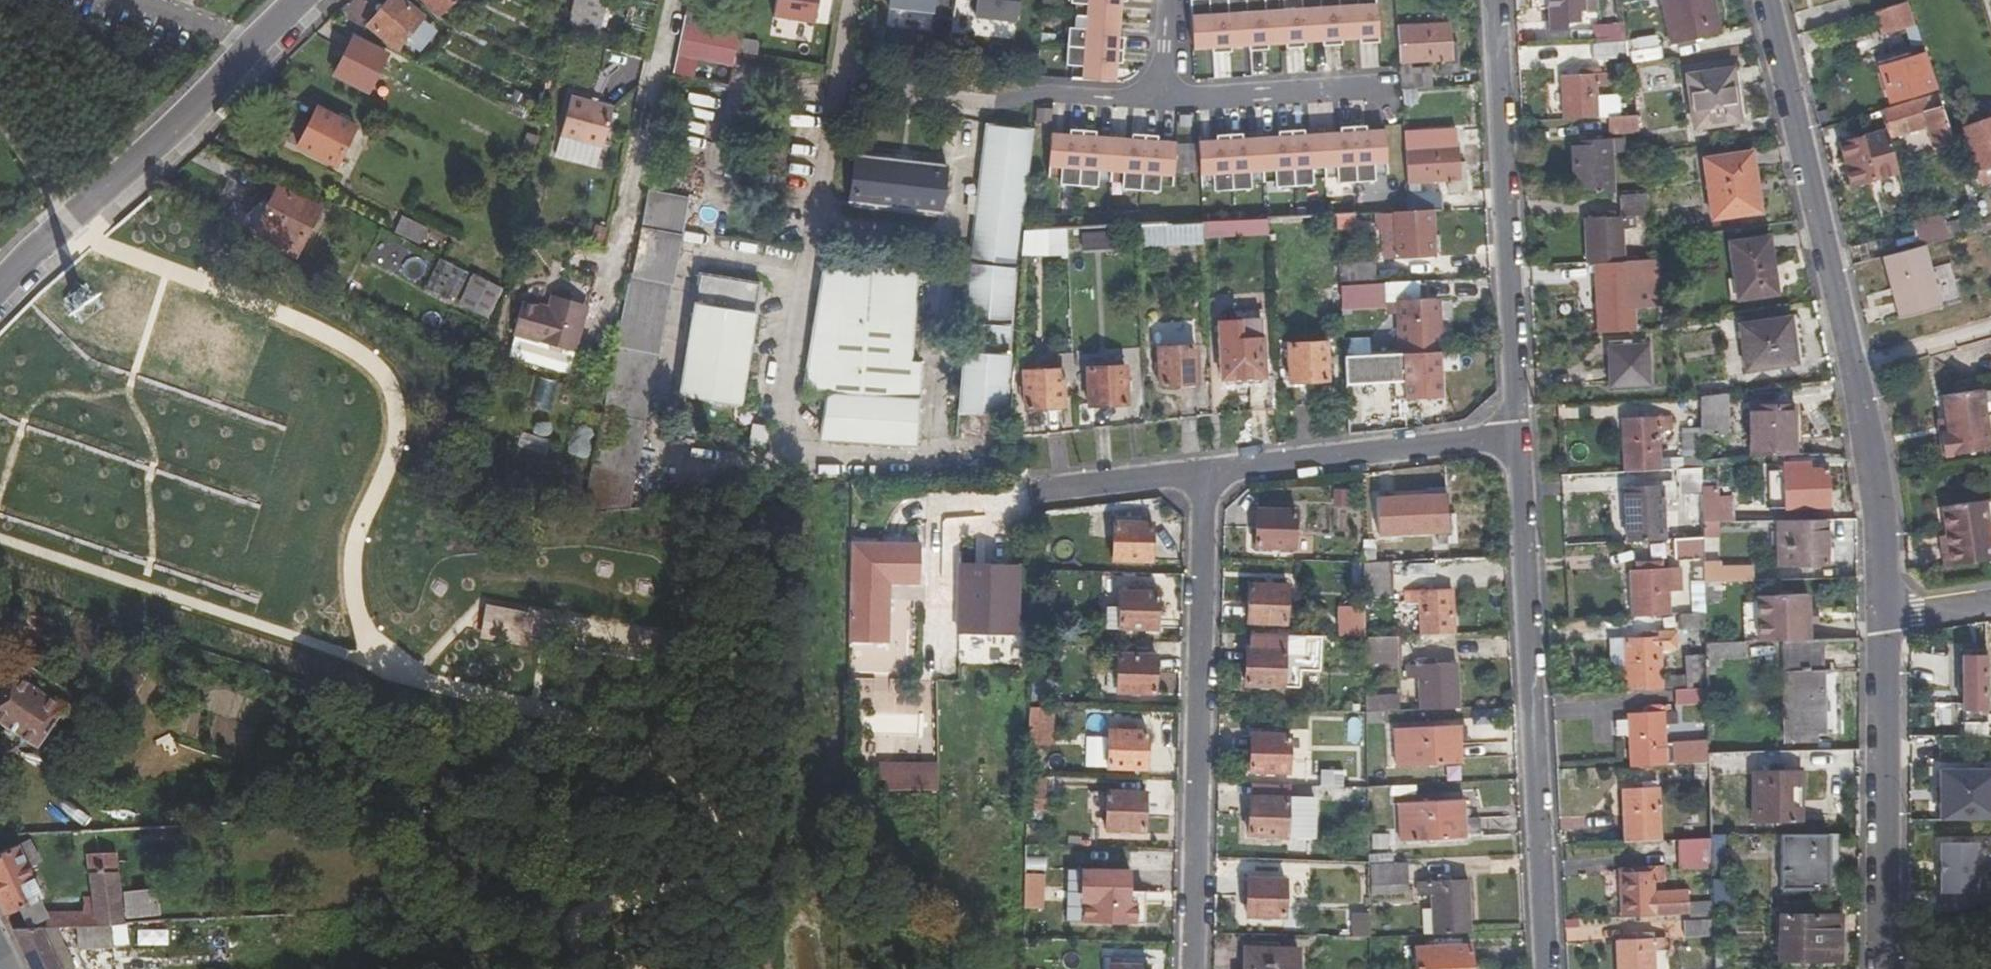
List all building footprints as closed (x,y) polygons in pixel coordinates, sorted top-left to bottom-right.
[(419,14),(401,0),(385,0),(366,23),(393,45),(419,14)] [(436,11),(447,0),(423,0),(431,8),(436,11)] [(569,12),(566,24),(588,30),(595,0),(572,0),(569,12)] [(834,0),(769,0),(768,10),(816,18),(817,13),(832,15),(834,0)] [(882,8),(935,10),(935,0),(882,0),(882,8)] [(1014,18),(1015,0),(963,0),(962,16),(1014,18)] [(1086,17),(1117,19),(1118,1),(1124,1),(1124,0),(1069,0),(1068,3),(1087,4),(1086,17)] [(1189,49),(1209,48),(1209,54),(1228,52),(1228,46),(1225,0),(1186,0),(1189,49)] [(1228,46),(1245,44),(1246,51),(1265,49),(1264,43),(1262,0),(1225,0),(1228,46)] [(1264,43),(1282,41),(1282,48),(1302,46),(1301,40),(1298,0),(1262,0),(1264,43)] [(1301,40),(1319,38),(1319,45),(1338,43),(1338,37),(1335,0),(1298,0),(1301,40)] [(1338,37),(1355,36),(1356,42),(1374,41),(1372,0),(1335,0),(1338,37)] [(1546,11),(1547,19),(1543,20),(1543,29),(1561,28),(1561,20),(1571,20),(1571,10),(1593,9),(1592,0),(1545,0),(1546,11)] [(1709,0),(1659,0),(1667,42),(1716,32),(1709,0)] [(1880,34),(1913,22),(1906,0),(1872,10),(1880,34)] [(1067,28),(1066,46),(1121,50),(1122,39),(1116,38),(1117,19),(1086,17),(1085,29),(1067,28)] [(1444,22),(1393,24),(1394,33),(1394,37),(1397,87),(1426,85),(1425,65),(1408,66),(1408,59),(1434,57),(1434,70),(1446,70),(1444,22)] [(1623,40),(1620,23),(1590,24),(1590,42),(1595,41),(1623,40)] [(736,36),(682,27),(678,50),(676,49),(673,65),(693,69),(697,50),(733,59),(736,36)] [(365,88),(383,52),(350,35),(332,71),(365,88)] [(740,36),(738,50),(759,54),(761,41),(740,36)] [(1623,40),(1595,41),(1596,55),(1625,54),(1624,50),(1623,40)] [(1625,54),(1626,65),(1658,59),(1654,44),(1624,50),(1625,54)] [(1121,50),(1066,46),(1064,65),(1083,68),(1082,80),(1110,82),(1112,82),(1114,64),(1121,64),(1121,50)] [(1914,53),(1878,64),(1889,99),(1926,88),(1914,53)] [(1730,99),(1726,70),(1687,76),(1694,129),(1739,123),(1736,98),(1730,99)] [(1559,119),(1591,117),(1590,85),(1603,83),(1603,74),(1558,77),(1559,119)] [(1884,131),(1886,136),(1928,122),(1936,141),(1952,136),(1949,129),(1937,91),(1878,109),(1884,131)] [(610,109),(568,99),(558,138),(601,149),(610,109)] [(333,163),(353,124),(316,106),(297,145),(333,163)] [(1960,125),(1974,167),(1990,161),(1990,114),(1960,125)] [(1633,115),(1605,116),(1605,132),(1636,132),(1633,115)] [(1027,151),(1028,129),(983,124),(976,215),(972,269),(971,293),(962,403),(962,411),(1008,410),(1013,348),(1018,278),(1022,215),(1027,151)] [(1361,124),(1350,125),(1353,181),(1371,179),(1371,173),(1370,161),(1382,160),(1380,129),(1362,131),(1361,124)] [(1336,133),(1319,134),(1321,165),(1332,164),(1333,182),(1353,181),(1350,125),(1335,126),(1336,133)] [(1299,129),(1288,130),(1291,186),(1309,184),(1309,178),(1308,166),(1321,165),(1319,134),(1300,135),(1299,129)] [(1274,137),(1258,139),(1260,170),(1270,169),(1271,181),(1271,187),(1291,186),(1288,130),(1273,131),(1274,137)] [(1048,136),(1046,167),(1058,168),(1058,179),(1057,186),(1076,187),(1080,131),(1067,131),(1066,137),(1048,136)] [(1093,132),(1080,131),(1076,187),(1095,188),(1095,181),(1096,170),(1108,170),(1110,140),(1092,138),(1093,132)] [(1886,136),(1884,131),(1837,142),(1848,184),(1897,172),(1886,136)] [(1110,140),(1108,170),(1121,171),(1121,183),(1122,190),(1137,190),(1141,135),(1129,134),(1128,141),(1110,140)] [(1237,134),(1226,135),(1230,191),(1247,190),(1246,182),(1246,171),(1260,170),(1258,139),(1238,141),(1237,134)] [(1141,135),(1137,190),(1159,192),(1159,186),(1159,174),(1172,174),(1173,143),(1154,142),(1155,136),(1141,135)] [(1196,144),(1198,175),(1208,174),(1209,185),(1209,193),(1230,191),(1226,135),(1212,136),(1212,143),(1196,144)] [(1571,192),(1608,191),(1606,153),(1619,153),(1619,139),(1569,141),(1571,192)] [(1452,143),(1400,144),(1401,157),(1402,180),(1443,179),(1444,191),(1455,190),(1452,143)] [(1757,214),(1749,153),(1703,159),(1711,220),(1757,214)] [(941,212),(945,168),(854,157),(850,202),(941,212)] [(1382,160),(1370,161),(1371,173),(1383,172),(1382,160)] [(1332,164),(1321,165),(1322,177),(1333,176),(1332,164)] [(1321,165),(1308,166),(1309,178),(1322,177),(1321,165)] [(1058,168),(1046,167),(1045,179),(1058,179),(1058,168)] [(1270,169),(1260,170),(1260,181),(1271,181),(1270,169)] [(1108,170),(1096,170),(1095,181),(1107,182),(1108,170)] [(1121,171),(1108,170),(1107,182),(1121,183),(1121,171)] [(1260,170),(1246,171),(1246,182),(1260,181),(1260,170)] [(1172,186),(1172,174),(1159,174),(1159,186),(1172,186)] [(1208,174),(1198,175),(1199,186),(1209,185),(1208,174)] [(294,251),(316,206),(279,187),(256,231),(294,251)] [(667,289),(686,195),(647,187),(628,282),(667,289)] [(1438,194),(1405,194),(1405,209),(1438,208),(1438,194)] [(1582,263),(1620,261),(1619,230),(1631,230),(1630,218),(1644,217),(1643,197),(1616,198),(1616,215),(1614,218),(1581,218),(1582,263)] [(1427,257),(1425,210),(1405,212),(1390,212),(1371,213),(1372,228),(1389,228),(1390,247),(1378,248),(1378,259),(1427,257)] [(1982,227),(1978,214),(1945,224),(1941,212),(1913,220),(1915,226),(1921,245),(1932,241),(1982,227)] [(419,241),(425,228),(400,215),(393,228),(419,241)] [(1133,245),(1200,243),(1200,233),(1239,232),(1239,220),(1133,223),(1133,245)] [(1108,246),(1106,228),(1078,231),(1080,249),(1108,246)] [(1773,296),(1765,239),(1726,244),(1734,301),(1773,296)] [(1919,246),(1878,258),(1895,318),(1936,306),(1919,246)] [(437,256),(422,287),(453,301),(467,270),(437,256)] [(1655,259),(1626,261),(1627,280),(1590,281),(1592,332),(1629,331),(1628,293),(1639,292),(1639,279),(1657,277),(1655,259)] [(1374,263),(1339,264),(1340,286),(1375,284),(1374,263)] [(912,364),(916,272),(824,267),(808,368),(804,396),(826,397),(822,441),(918,446),(923,365),(912,364)] [(487,317),(500,285),(467,272),(454,303),(487,317)] [(745,355),(759,283),(728,278),(698,273),(688,325),(675,393),(737,404),(745,355)] [(1414,282),(1381,284),(1383,313),(1394,313),(1396,352),(1400,351),(1435,350),(1432,298),(1415,298),(1414,282)] [(551,298),(549,302),(585,312),(586,307),(551,298)] [(585,312),(549,302),(547,312),(520,305),(511,338),(572,356),(585,312)] [(1793,364),(1786,319),(1738,325),(1744,370),(1793,364)] [(1263,380),(1262,342),(1240,342),(1239,326),(1220,327),(1221,382),(1263,380)] [(118,386),(142,348),(114,330),(97,357),(112,366),(104,378),(118,386)] [(1367,338),(1342,339),(1342,354),(1366,353),(1367,338)] [(1325,381),(1324,345),(1287,345),(1289,383),(1325,381)] [(1644,385),(1642,346),(1603,347),(1605,385),(1644,385)] [(1196,383),(1196,347),(1158,349),(1160,385),(1196,383)] [(1435,350),(1400,351),(1400,370),(1388,369),(1389,397),(1437,395),(1435,350)] [(1366,353),(1342,354),(1343,375),(1343,382),(1380,381),(1379,353),(1366,353)] [(1124,404),(1123,366),(1085,367),(1087,405),(1124,404)] [(1062,405),(1061,368),(1022,370),(1023,407),(1062,405)] [(539,375),(530,404),(549,411),(559,382),(539,375)] [(1936,431),(1939,454),(1986,448),(1980,411),(1990,410),(1990,389),(1978,391),(1977,388),(1939,393),(1945,430),(1936,431)] [(1721,394),(1695,397),(1696,418),(1722,417),(1721,394)] [(1755,458),(1799,458),(1798,408),(1754,409),(1755,458)] [(76,419),(96,430),(102,419),(81,409),(76,419)] [(1945,430),(1942,416),(1934,417),(1936,431),(1945,430)] [(1620,472),(1655,471),(1653,428),(1666,429),(1666,417),(1618,419),(1620,472)] [(766,437),(768,427),(755,425),(751,446),(765,448),(766,437)] [(1697,459),(1696,433),(1679,434),(1681,470),(1697,470),(1697,459)] [(1826,509),(1825,471),(1807,472),(1807,466),(1782,466),(1782,473),(1766,473),(1766,510),(1782,510),(1826,509)] [(1698,495),(1697,470),(1681,470),(1673,471),(1674,483),(1680,484),(1681,495),(1698,495)] [(1698,499),(1714,499),(1714,489),(1698,490),(1698,499)] [(1623,542),(1658,541),(1657,500),(1670,499),(1670,490),(1621,491),(1623,542)] [(1451,541),(1449,515),(1442,515),(1441,497),(1372,499),(1373,534),(1431,534),(1431,545),(1443,546),(1442,541),(1451,541)] [(1714,499),(1698,499),(1698,523),(1716,523),(1730,523),(1729,499),(1714,499)] [(1940,507),(1945,534),(1946,544),(1939,544),(1943,566),(1990,559),(1982,501),(1940,507)] [(1290,549),(1290,511),(1253,510),(1252,548),(1290,549)] [(1825,522),(1776,522),(1777,566),(1825,567),(1825,522)] [(1147,562),(1148,524),(1110,523),(1109,561),(1147,562)] [(1698,532),(1698,540),(1699,561),(1699,572),(1700,582),(1717,582),(1716,523),(1698,523),(1698,532)] [(1938,535),(1939,544),(1946,544),(1945,534),(1938,535)] [(1072,540),(1053,542),(1056,561),(1075,558),(1072,540)] [(1698,540),(1673,540),(1673,561),(1699,561),(1698,540)] [(923,544),(853,546),(850,646),(889,645),(894,585),(923,584),(923,544)] [(982,561),(958,560),(958,576),(981,577),(982,561)] [(1014,632),(1016,562),(982,561),(981,577),(958,576),(956,631),(1014,632)] [(1359,563),(1359,564),(1360,600),(1387,599),(1387,562),(1359,563)] [(1432,578),(1432,564),(1405,565),(1405,579),(1432,578)] [(1720,566),(1720,582),(1751,582),(1751,566),(1720,566)] [(1627,618),(1664,616),(1664,585),(1676,584),(1676,572),(1626,573),(1627,618)] [(1700,582),(1699,572),(1689,572),(1690,586),(1700,586),(1700,582)] [(1717,582),(1700,582),(1700,586),(1700,603),(1717,603),(1717,582)] [(1281,625),(1282,586),(1244,586),(1243,624),(1281,625)] [(1152,631),(1153,593),(1116,592),(1115,630),(1152,631)] [(1412,605),(1413,636),(1447,635),(1446,593),(1399,594),(1399,605),(1412,605)] [(1754,604),(1755,644),(1806,642),(1805,626),(1805,612),(1805,597),(1754,598),(1754,604)] [(1362,634),(1361,604),(1335,604),(1336,635),(1362,634)] [(543,615),(487,605),(481,636),(537,646),(543,615)] [(1814,612),(1805,612),(1805,626),(1815,626),(1814,612)] [(1700,614),(1675,615),(1676,630),(1701,630),(1700,614)] [(1393,637),(1360,639),(1361,641),(1361,663),(1393,662),(1393,637)] [(1660,689),(1660,679),(1659,653),(1670,653),(1670,640),(1623,642),(1625,693),(1660,692),(1660,689)] [(1739,659),(1739,644),(1701,645),(1702,658),(1702,660),(1739,659)] [(1279,687),(1280,650),(1243,649),(1242,685),(1279,687)] [(1817,668),(1817,653),(1789,653),(1789,668),(1817,668)] [(1150,694),(1151,657),(1114,655),(1113,692),(1150,694)] [(1963,655),(1964,721),(1990,721),(1990,689),(1986,655),(1963,655)] [(1684,658),(1685,678),(1699,678),(1698,657),(1684,658)] [(71,694),(20,660),(0,690),(0,723),(35,747),(40,741),(51,749),(70,722),(59,714),(71,694)] [(1412,680),(1412,712),(1451,711),(1450,664),(1399,666),(1399,680),(1412,680)] [(1818,738),(1818,673),(1788,673),(1789,737),(1818,738)] [(854,699),(873,699),(872,678),(854,678),(854,699)] [(1660,679),(1660,689),(1685,688),(1685,678),(1660,679)] [(1702,691),(1673,692),(1674,708),(1703,707),(1702,691)] [(1361,697),(1362,714),(1395,713),(1394,696),(1361,697)] [(1043,744),(1045,709),(1026,708),(1025,743),(1043,744)] [(1627,737),(1628,769),(1705,766),(1704,756),(1704,744),(1662,746),(1661,727),(1674,727),(1673,715),(1667,715),(1667,708),(1645,709),(1645,716),(1626,717),(1626,721),(1626,737),(1627,737)] [(1049,744),(1051,709),(1045,709),(1043,744),(1049,744)] [(1626,737),(1626,721),(1615,722),(1615,737),(1626,737)] [(1104,766),(1130,767),(1142,767),(1142,730),(1106,728),(1104,766)] [(1455,765),(1453,728),(1388,731),(1389,766),(1455,765)] [(1284,775),(1284,736),(1247,736),(1246,773),(1284,775)] [(926,789),(927,762),(879,760),(878,787),(926,789)] [(1932,819),(1990,818),(1990,764),(1931,765),(1932,819)] [(1316,771),(1315,788),(1338,788),(1338,771),(1316,771)] [(1795,824),(1796,772),(1750,772),(1750,824),(1795,824)] [(1140,830),(1140,793),(1104,792),(1102,828),(1140,830)] [(1621,844),(1658,842),(1657,792),(1619,793),(1621,844)] [(1283,837),(1283,800),(1246,799),(1246,836),(1283,837)] [(1458,840),(1456,803),(1392,804),(1394,842),(1458,840)] [(1386,831),(1369,833),(1371,848),(1388,846),(1386,831)] [(1837,838),(1789,837),(1789,891),(1836,892),(1837,838)] [(1975,892),(1976,840),(1935,839),(1934,891),(1975,892)] [(1707,840),(1676,842),(1677,871),(1707,870),(1707,840)] [(0,851),(0,905),(4,913),(40,895),(26,865),(36,860),(37,855),(33,846),(29,844),(23,842),(15,844),(0,851)] [(120,920),(117,852),(89,853),(90,896),(80,897),(80,910),(44,912),(44,924),(75,922),(109,921),(120,920)] [(1043,869),(1044,857),(1022,856),(1022,868),(1043,869)] [(1403,884),(1402,866),(1367,867),(1367,885),(1403,884)] [(1081,870),(1082,893),(1092,893),(1093,923),(1141,924),(1141,893),(1137,893),(1137,872),(1081,870)] [(1616,878),(1618,920),(1684,917),(1683,896),(1649,897),(1649,887),(1663,886),(1663,870),(1637,871),(1637,877),(1616,878)] [(1041,871),(1021,871),(1021,907),(1042,907),(1041,871)] [(1424,898),(1425,936),(1464,935),(1462,883),(1412,884),(1410,886),(1411,898),(1424,898)] [(1280,924),(1280,885),(1243,885),(1242,923),(1280,924)] [(1349,912),(1349,933),(1365,933),(1365,911),(1349,912)] [(1841,962),(1841,918),(1780,919),(1779,961),(1782,962),(1841,962)] [(109,921),(75,922),(76,945),(110,945),(109,921)] [(1680,938),(1707,938),(1707,923),(1680,923),(1680,938)] [(38,924),(10,925),(31,968),(60,968),(38,924)] [(228,936),(209,936),(209,953),(228,954),(228,936)] [(1631,941),(1612,942),(1614,968),(1650,968),(1649,953),(1661,952),(1661,941),(1649,940),(1631,941)] [(1464,948),(1409,950),(1410,968),(1465,968),(1464,948)] [(1285,952),(1235,952),(1235,968),(1285,968),(1285,952)] [(1661,952),(1649,953),(1650,968),(1662,968),(1661,952)] [(779,968),(826,968),(826,959),(779,960),(779,968)]
